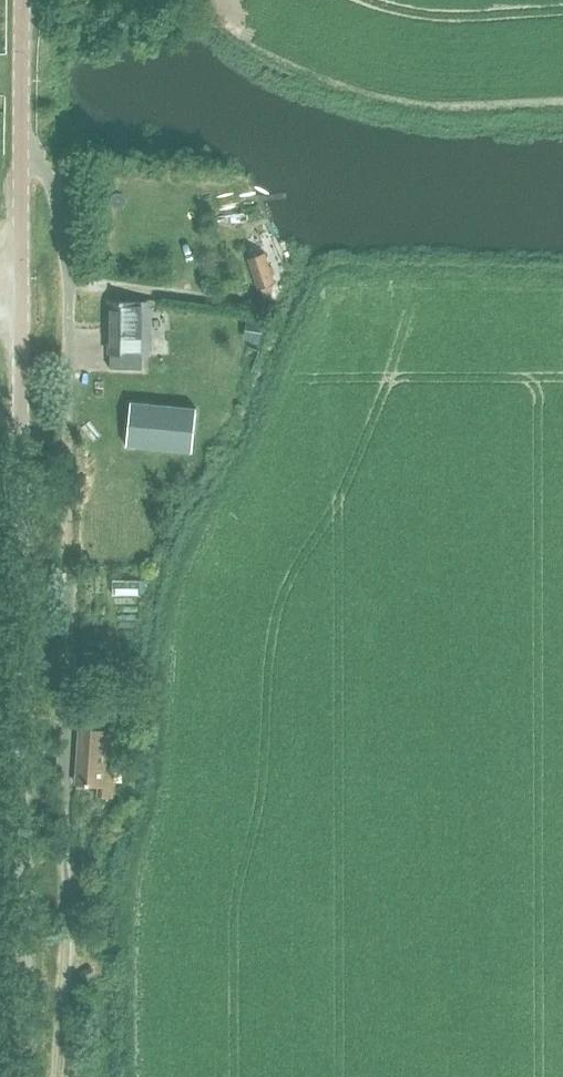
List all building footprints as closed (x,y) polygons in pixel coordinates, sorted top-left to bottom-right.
[(257,289),(273,284),(263,254),(248,259),(257,289)] [(115,301),(115,302),(113,354),(146,355),(148,302),(115,301)] [(243,321),(240,337),(262,342),(265,325),(243,321)] [(128,435),(127,445),(176,450),(192,451),(193,440),(197,408),(180,407),(132,402),(130,414),(128,435)] [(107,762),(110,730),(106,730),(86,729),(81,728),(80,741),(77,782),(77,784),(99,785),(98,795),(113,796),(115,763),(107,762)]
